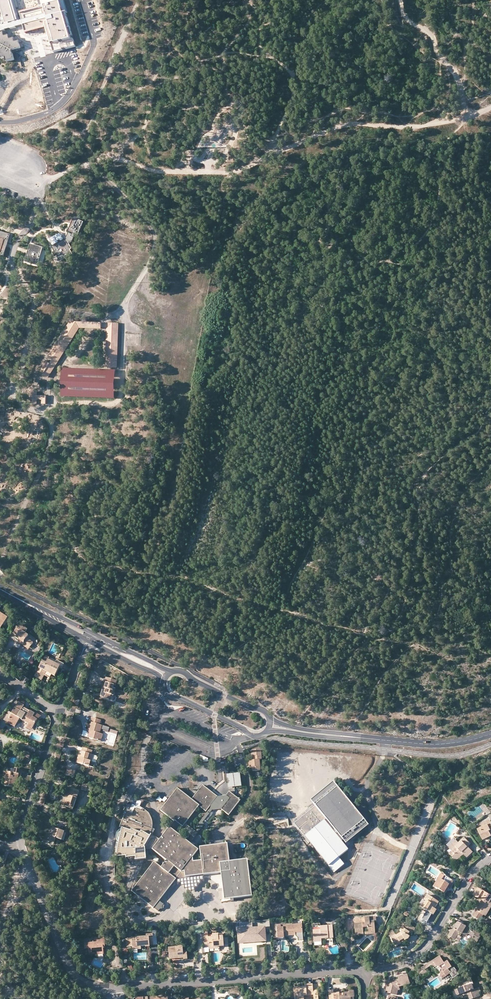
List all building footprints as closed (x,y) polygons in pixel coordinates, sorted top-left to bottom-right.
[(0,60),(4,59),(5,63),(10,62),(10,66),(18,64),(16,57),(17,54),(24,52),(22,45),(19,46),(17,42),(13,42),(12,39),(8,40),(7,36),(2,37),(0,30),(0,59),(0,60)] [(84,222),(74,219),(73,223),(70,231),(79,235),(84,222)] [(79,235),(70,231),(68,238),(67,242),(68,245),(70,244),(73,249),(79,235)] [(1,255),(4,256),(7,247),(11,236),(6,234),(0,232),(0,257),(1,255)] [(64,241),(54,247),(55,248),(53,249),(55,252),(53,253),(56,258),(58,257),(60,261),(61,260),(62,261),(72,256),(71,254),(73,253),(71,250),(73,249),(70,244),(68,245),(67,242),(65,243),(64,241)] [(43,248),(31,244),(26,262),(38,265),(43,248)] [(77,323),(71,319),(69,323),(78,328),(79,328),(101,329),(102,323),(77,323)] [(77,331),(78,328),(69,323),(68,326),(77,331)] [(119,324),(109,323),(109,328),(107,329),(106,367),(118,368),(119,324)] [(68,326),(49,355),(54,358),(58,362),(77,331),(68,326)] [(51,364),(43,359),(37,369),(45,374),(44,376),(48,378),(56,366),(52,363),(51,364)] [(116,371),(63,369),(62,397),(115,399),(116,371)] [(37,392),(30,392),(30,400),(34,400),(34,405),(37,405),(37,400),(43,400),(43,405),(46,405),(46,396),(37,396),(37,392)] [(27,630),(21,626),(18,627),(15,631),(13,634),(17,636),(16,638),(18,640),(18,641),(18,642),(19,643),(24,647),(25,648),(27,645),(30,647),(33,643),(27,638),(28,636),(25,633),(27,630)] [(60,668),(62,669),(64,665),(57,661),(55,664),(48,660),(49,658),(45,656),(35,677),(42,680),(46,672),(55,677),(60,668)] [(111,695),(114,696),(116,689),(114,689),(114,686),(116,686),(118,682),(106,678),(100,697),(110,700),(111,695)] [(27,726),(32,729),(37,720),(33,717),(35,714),(30,711),(29,713),(22,709),(24,705),(18,702),(12,714),(7,711),(4,718),(5,719),(8,720),(7,722),(15,727),(20,719),(29,724),(27,726)] [(91,732),(89,738),(101,742),(103,735),(100,734),(103,726),(100,726),(101,721),(92,718),(90,723),(92,724),(89,732),(91,732)] [(91,762),(93,762),(94,756),(91,755),(92,751),(82,749),(82,752),(83,752),(81,757),(81,759),(79,759),(78,764),(89,767),(91,762)] [(253,772),(261,771),(260,760),(262,760),(261,750),(252,751),(253,757),(254,757),(254,761),(250,761),(251,768),(252,768),(253,772)] [(18,781),(19,775),(21,775),(23,770),(15,768),(14,774),(1,771),(0,775),(0,777),(2,778),(6,779),(4,786),(16,789),(18,781)] [(66,775),(74,777),(75,771),(67,769),(66,775)] [(227,775),(228,788),(242,786),(240,773),(227,775)] [(307,834),(305,836),(329,865),(335,872),(345,864),(339,857),(349,850),(342,842),(344,840),(347,844),(369,825),(335,782),(312,800),(317,805),(303,816),(303,817),(299,821),(304,827),(303,829),(307,834)] [(161,810),(175,821),(160,840),(153,850),(167,861),(161,868),(154,863),(132,891),(154,908),(159,901),(176,880),(176,878),(204,875),(221,873),(225,900),(234,899),(252,896),(248,860),(229,862),(227,844),(200,848),(200,851),(202,861),(193,862),(193,858),(186,852),(191,845),(191,842),(205,825),(203,823),(213,810),(222,810),(229,815),(240,800),(229,792),(227,796),(218,797),(203,786),(192,799),(178,789),(161,810)] [(66,801),(64,805),(64,806),(74,809),(80,792),(69,788),(66,796),(67,796),(66,801)] [(136,860),(140,859),(145,851),(145,849),(145,847),(151,835),(153,831),(153,829),(154,826),(154,824),(153,821),(152,818),(151,814),(148,811),(146,809),(144,808),(143,810),(135,808),(133,813),(126,811),(120,828),(122,828),(122,829),(120,830),(118,831),(117,833),(117,834),(116,836),(117,838),(117,840),(118,840),(119,841),(117,841),(116,847),(118,847),(116,855),(136,854),(136,860)] [(305,836),(307,834),(303,829),(304,827),(299,821),(303,817),(303,816),(295,823),(305,836)] [(490,823),(490,821),(490,820),(480,825),(482,828),(490,823)] [(490,837),(490,823),(482,828),(478,829),(484,840),(490,837)] [(56,839),(62,841),(65,832),(53,829),(52,832),(51,835),(48,834),(46,833),(43,841),(50,843),(50,842),(55,843),(56,839)] [(145,847),(145,849),(153,850),(160,840),(151,835),(145,847)] [(468,846),(471,843),(464,837),(459,842),(460,843),(453,850),(456,854),(453,857),(456,860),(463,853),(467,857),(473,851),(468,846)] [(460,843),(459,842),(456,839),(449,847),(453,850),(460,843)] [(200,851),(200,848),(197,848),(197,846),(191,845),(186,852),(193,858),(198,851),(200,851)] [(176,878),(176,880),(177,881),(177,883),(181,883),(181,886),(184,886),(184,889),(188,889),(188,892),(196,891),(196,888),(199,888),(199,884),(202,884),(201,881),(204,880),(204,875),(176,878)] [(436,889),(444,876),(441,875),(433,887),(436,889)] [(449,890),(454,882),(444,876),(436,889),(444,894),(447,889),(449,890)] [(479,887),(474,895),(481,900),(476,910),(472,915),(478,919),(481,913),(483,914),(485,915),(490,906),(490,903),(489,902),(490,898),(490,895),(479,887)] [(435,905),(436,906),(439,902),(427,895),(419,908),(423,910),(423,909),(426,911),(434,915),(436,910),(435,909),(433,908),(435,905)] [(159,901),(154,908),(158,911),(160,909),(162,909),(162,907),(164,905),(159,901)] [(368,933),(375,932),(374,922),(376,922),(376,917),(354,918),(355,934),(359,934),(359,933),(363,933),(363,929),(367,929),(368,933)] [(471,928),(458,921),(457,924),(454,923),(449,931),(450,932),(448,936),(455,940),(458,935),(460,932),(462,933),(467,936),(468,933),(474,936),(472,940),(477,943),(481,936),(480,936),(482,932),(475,928),(473,932),(470,930),(471,928)] [(404,939),(405,941),(408,939),(410,937),(408,936),(410,933),(412,934),(415,928),(405,922),(399,931),(401,932),(400,933),(396,936),(395,935),(390,938),(396,947),(401,944),(400,943),(399,941),(404,939)] [(237,930),(244,929),(244,939),(257,938),(257,942),(266,941),(265,927),(252,928),(252,923),(239,924),(239,927),(237,928),(237,930)] [(296,935),(303,934),(302,924),(295,924),(283,925),(283,927),(277,928),(278,938),(284,938),(284,936),(296,935)] [(203,934),(203,926),(195,926),(195,934),(203,934)] [(321,939),(333,938),(332,926),(313,927),(314,942),(321,942),(321,939)] [(208,948),(209,948),(219,947),(219,945),(224,944),(223,936),(218,937),(218,934),(212,935),(213,937),(208,938),(207,928),(203,929),(203,934),(204,938),(205,948),(208,948)] [(244,939),(244,929),(237,930),(238,944),(257,942),(257,938),(244,939)] [(149,942),(153,942),(153,934),(147,935),(147,937),(132,939),(133,947),(141,947),(146,946),(146,948),(150,947),(150,945),(149,942)] [(97,952),(104,952),(103,948),(105,948),(104,938),(97,939),(97,943),(85,944),(85,949),(89,948),(89,953),(97,952)] [(274,952),(280,953),(281,952),(281,939),(273,938),(272,942),(275,942),(274,952)] [(183,954),(183,958),(184,959),(187,959),(187,951),(183,952),(183,947),(169,948),(170,959),(174,959),(174,956),(180,956),(180,954),(183,954)] [(437,966),(434,961),(441,957),(440,955),(428,963),(430,966),(432,969),(437,966)] [(452,979),(459,975),(455,968),(454,968),(448,960),(445,963),(441,957),(434,961),(437,966),(439,966),(440,966),(443,970),(441,971),(441,975),(443,978),(449,975),(452,979)] [(430,966),(428,963),(423,967),(417,972),(423,977),(428,972),(425,969),(430,966)] [(396,987),(400,986),(410,984),(407,974),(398,976),(399,979),(397,980),(398,981),(395,981),(395,980),(391,981),(387,980),(386,987),(387,987),(386,990),(389,991),(388,993),(394,994),(396,987)] [(317,991),(313,991),(312,985),(312,984),(306,985),(306,987),(294,988),(295,998),(304,998),(304,996),(313,996),(314,998),(318,998),(317,991)] [(475,989),(473,984),(455,990),(456,993),(457,995),(467,991),(470,998),(471,998),(477,997),(475,989)] [(354,997),(353,991),(349,991),(349,993),(339,994),(339,993),(333,993),(333,991),(329,991),(329,998),(350,998),(354,997)]
